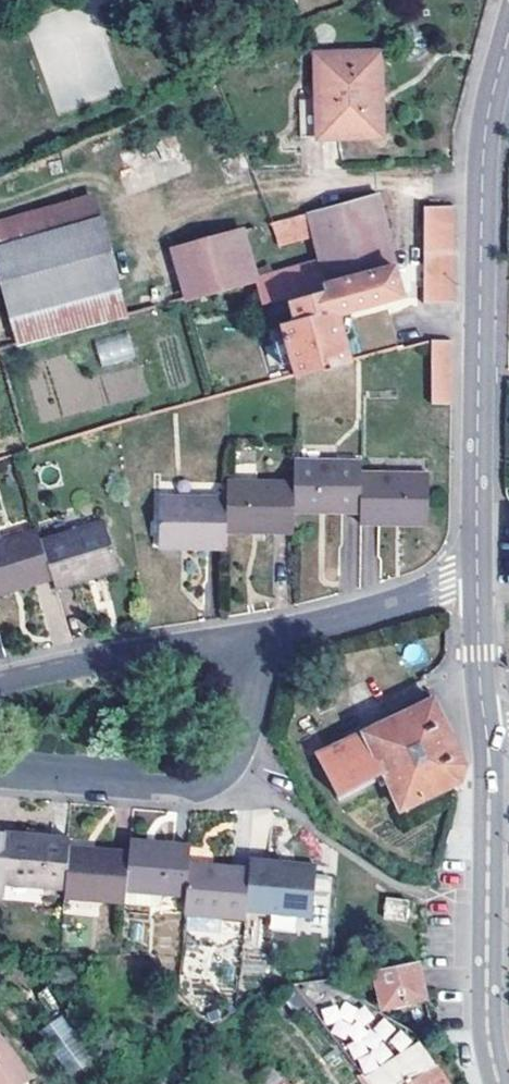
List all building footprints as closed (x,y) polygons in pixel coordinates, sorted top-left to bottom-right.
[(316,136),(368,133),(367,94),(378,93),(376,52),(312,55),(315,102),(316,136)] [(367,94),(368,133),(379,133),(378,93),(367,94)] [(295,136),(316,136),(315,102),(293,103),(295,136)] [(395,264),(393,264),(375,193),(310,211),(329,283),(331,291),(290,304),(296,323),(283,326),(284,328),(288,341),(293,362),(297,377),(351,363),(338,318),(337,313),(403,293),(395,264)] [(103,218),(97,194),(0,221),(0,224),(5,246),(103,218)] [(423,299),(454,300),(454,204),(426,206),(423,261),(423,299)] [(13,312),(119,282),(103,218),(5,246),(0,247),(0,263),(13,312)] [(188,296),(256,278),(242,229),(176,248),(187,293),(188,296)] [(21,339),(126,310),(119,282),(13,312),(21,339)] [(130,332),(95,340),(101,365),(136,357),(130,332)] [(432,405),(451,406),(453,332),(433,337),(433,342),(432,405)] [(281,365),(293,362),(288,341),(276,345),(281,365)] [(229,379),(213,385),(217,397),(233,393),(229,379)] [(209,400),(217,397),(213,385),(206,387),(209,400)] [(331,506),(331,512),(361,512),(361,474),(361,463),(296,463),(295,483),(295,506),(331,506)] [(390,516),(427,517),(428,474),(361,474),(361,512),(361,524),(390,524),(390,516)] [(263,527),(264,532),(295,532),(295,512),(295,506),(295,483),(226,482),(226,499),(226,527),(263,527)] [(158,498),(158,543),(195,544),(196,549),(226,549),(226,532),(226,527),(226,499),(158,498)] [(390,516),(390,524),(427,524),(427,517),(390,516)] [(106,525),(40,544),(51,580),(54,591),(83,581),(82,577),(117,567),(106,525)] [(24,589),(51,580),(40,544),(37,534),(0,545),(0,589),(22,583),(24,589)] [(118,572),(117,567),(82,577),(83,581),(118,572)] [(24,589),(22,583),(0,589),(0,595),(24,589)] [(463,765),(433,700),(364,734),(318,755),(316,757),(336,799),(382,777),(399,811),(458,784),(463,765)] [(66,892),(69,850),(70,843),(10,837),(0,836),(0,903),(3,903),(5,885),(66,892)] [(126,895),(187,901),(190,868),(191,853),(130,847),(129,857),(126,895)] [(65,900),(125,907),(126,895),(129,857),(69,850),(66,892),(65,900)] [(281,875),(280,870),(251,867),(250,874),(246,915),(313,922),(317,879),(281,875)] [(185,918),(246,925),(246,915),(250,874),(190,868),(187,901),(185,918)] [(318,872),(280,870),(281,875),(317,879),(318,872)] [(407,918),(410,900),(389,897),(386,916),(407,918)] [(382,1005),(425,999),(418,962),(376,967),(382,1005)] [(297,1014),(309,1005),(295,985),(280,991),(297,1014)] [(66,1014),(40,1027),(67,1077),(92,1063),(66,1014)] [(32,1076),(0,1034),(0,1083),(22,1083),(32,1076)] [(424,1050),(401,1066),(395,1058),(364,1079),(367,1083),(448,1083),(424,1050)] [(258,1080),(261,1083),(286,1083),(274,1068),(258,1080)]
